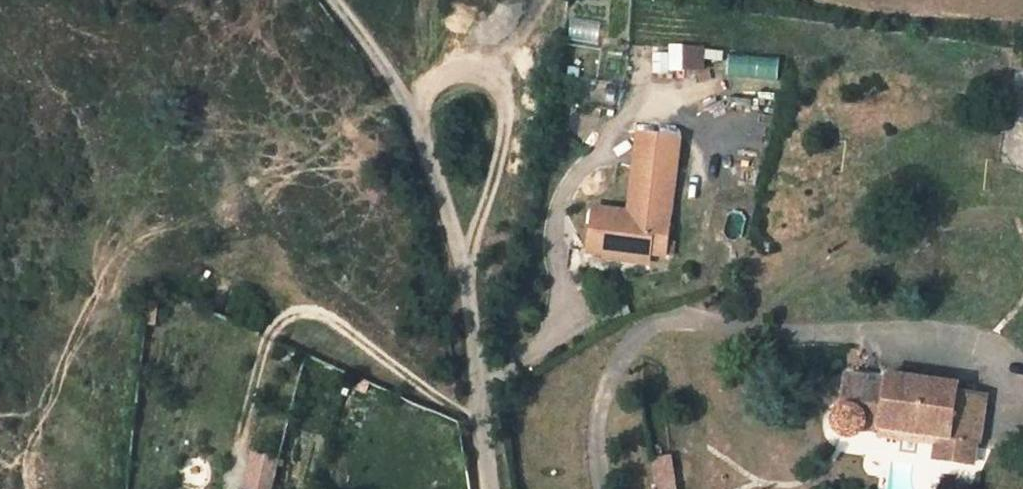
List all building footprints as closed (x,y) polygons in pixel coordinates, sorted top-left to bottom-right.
[(667,43),(667,53),(657,52),(656,71),(704,72),(705,44),(667,43)] [(727,77),(778,78),(779,56),(728,54),(727,77)] [(627,210),(594,205),(588,257),(651,266),(651,257),(667,260),(682,139),(637,134),(627,210)] [(864,377),(846,375),(843,404),(838,406),(834,410),(831,417),(833,426),(838,433),(844,437),(853,436),(859,432),(865,423),(939,432),(938,443),(937,456),(974,460),(976,440),(980,441),(986,397),(968,394),(958,393),(959,384),(889,375),(888,386),(863,383),(864,377)] [(968,384),(959,384),(958,393),(968,394),(968,384)] [(939,432),(865,423),(859,432),(938,443),(939,432)] [(277,458),(251,452),(243,488),(270,488),(277,458)] [(652,456),(658,488),(678,488),(672,453),(652,456)] [(213,477),(199,454),(179,466),(193,488),(213,477)]
